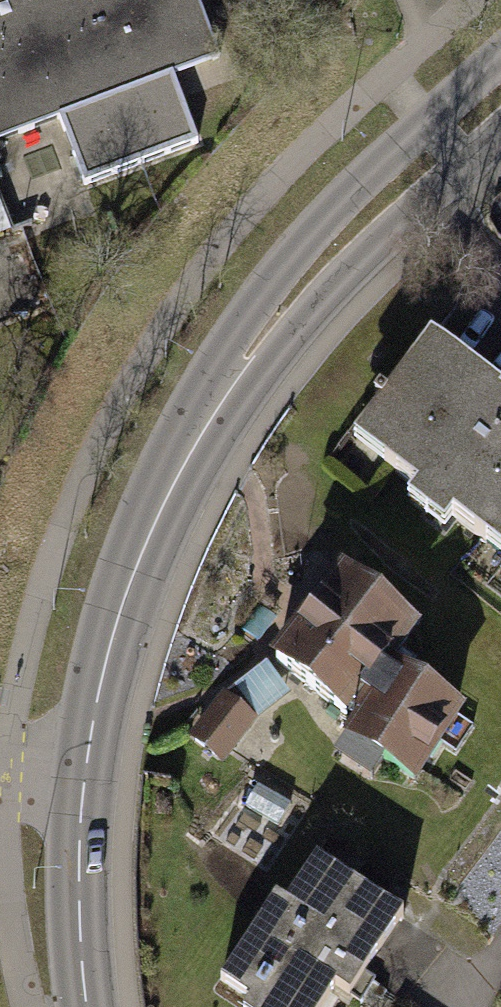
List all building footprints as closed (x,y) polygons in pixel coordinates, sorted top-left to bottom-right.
[(221,56),(201,0),(0,0),(0,139),(61,117),(86,182),(200,140),(175,74),(221,56)] [(181,73),(189,97),(230,84),(223,60),(181,73)] [(357,441),(417,489),(408,501),(447,531),(456,519),(500,554),(500,397),(433,344),(357,441)] [(381,771),(417,793),(468,716),(393,668),(423,632),(343,570),(268,661),(355,727),(335,759),(372,785),(381,771)] [(273,667),(244,695),(264,716),(293,688),(273,667)] [(190,740),(225,766),(258,721),(224,695),(190,740)] [(222,983),(251,1002),(247,1006),(328,1006),(337,993),(352,1002),(406,921),(317,862),(287,907),(277,900),(222,983)]
